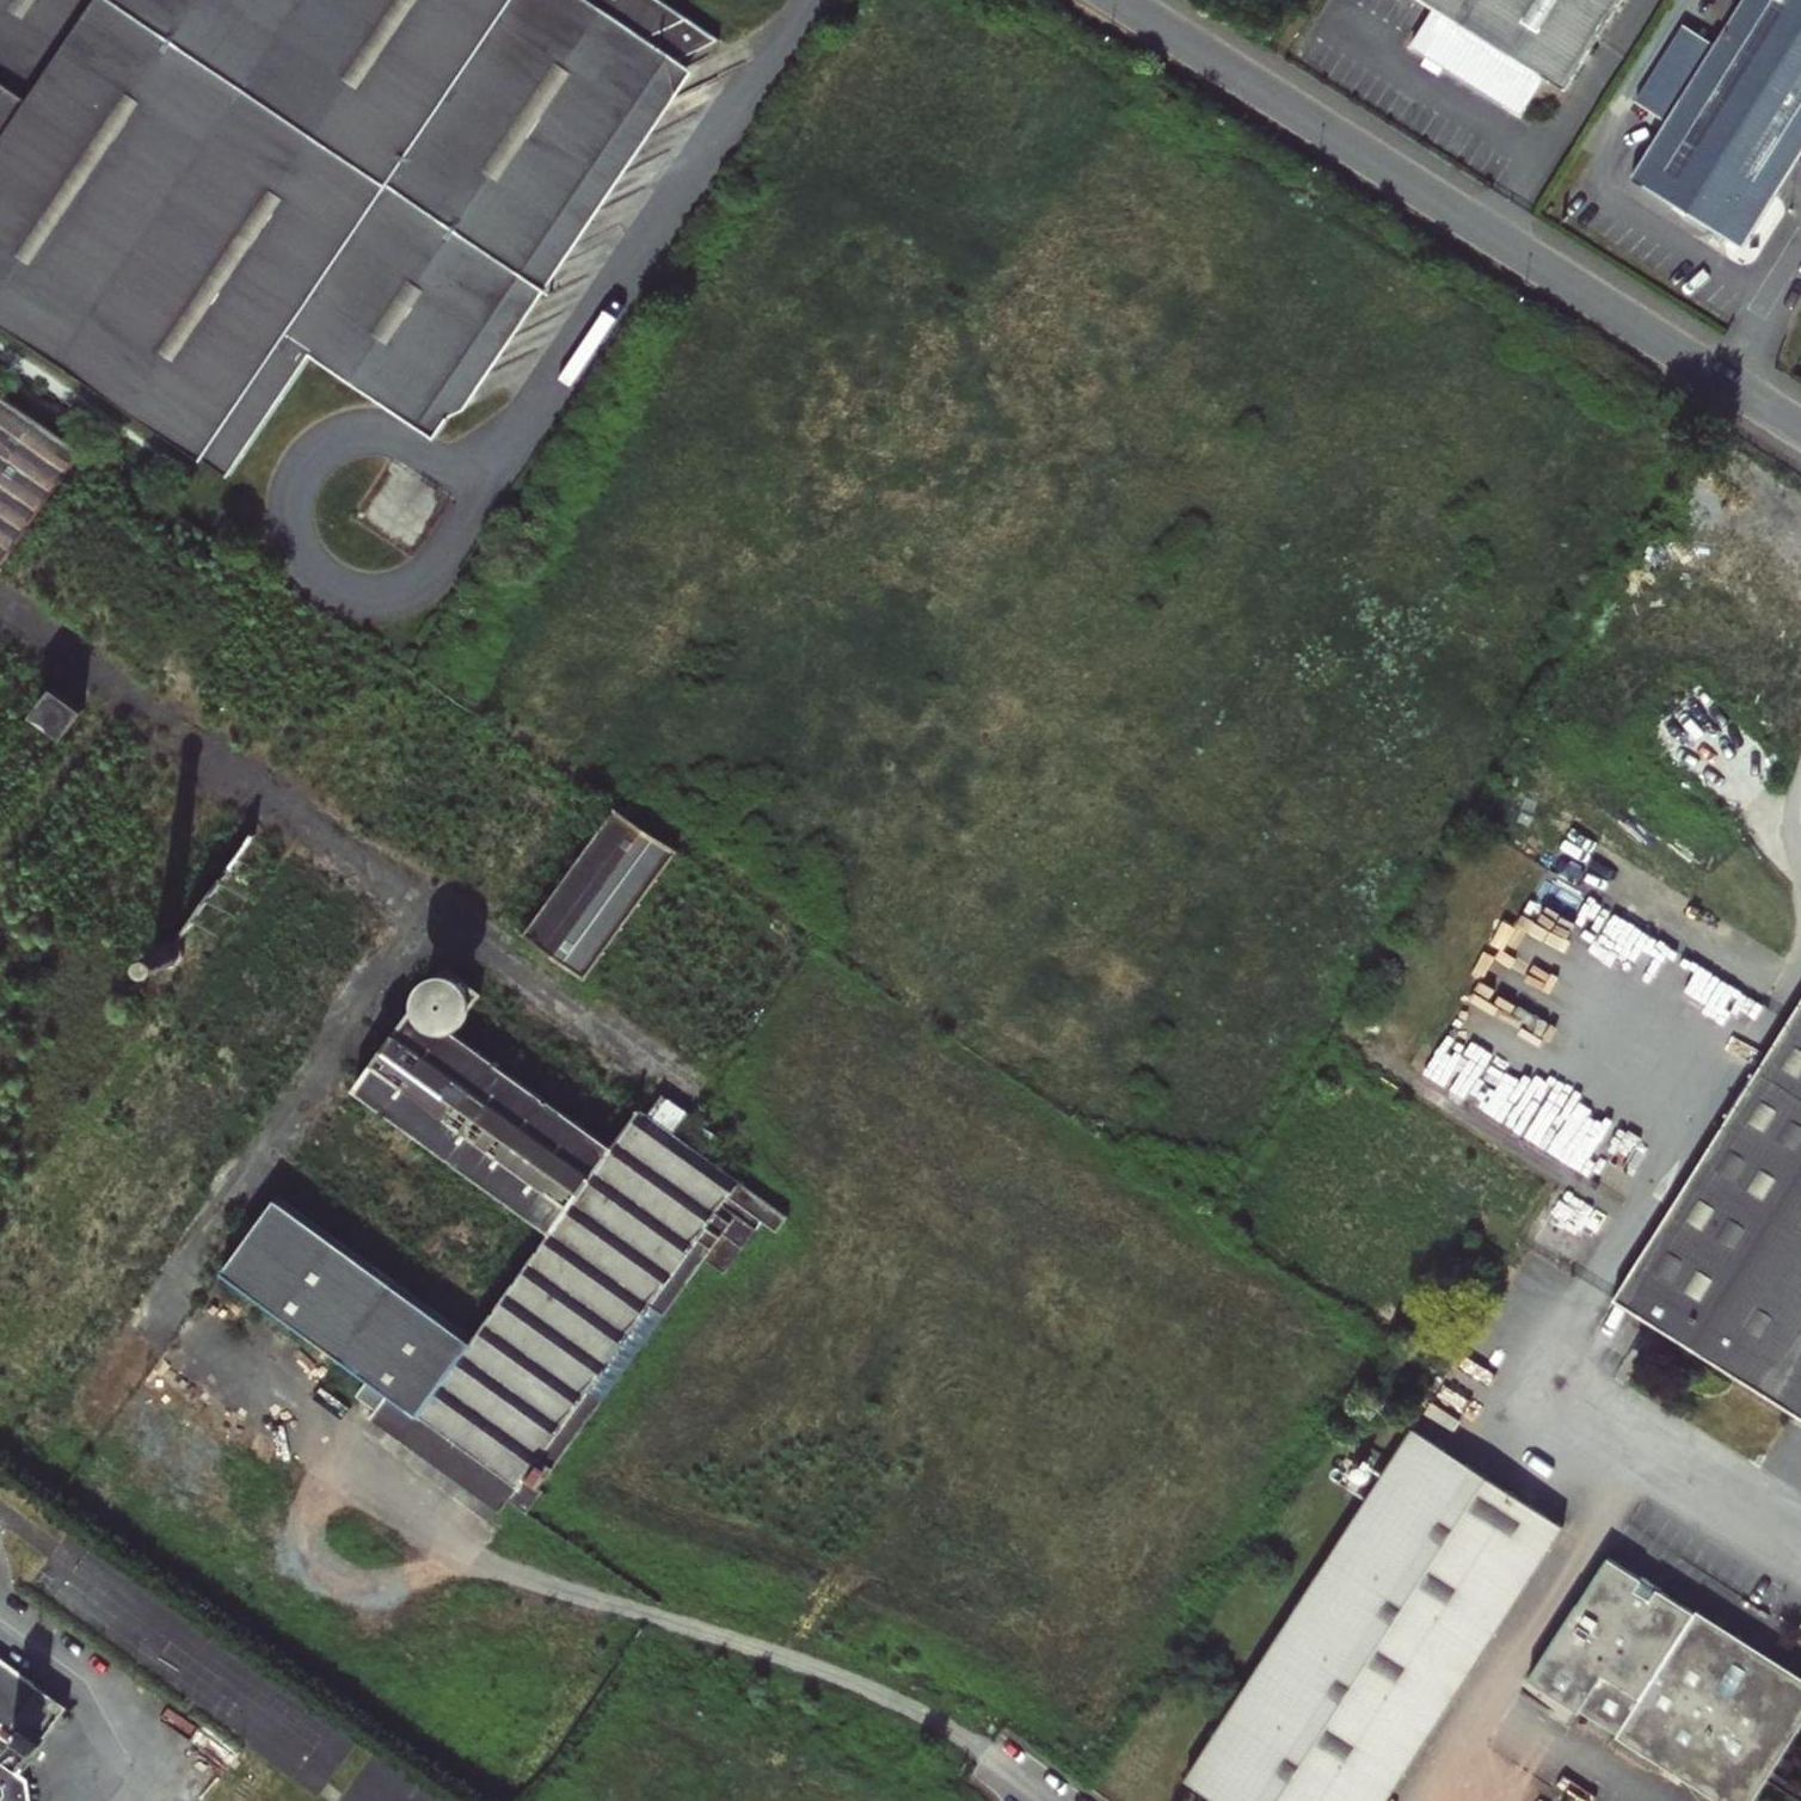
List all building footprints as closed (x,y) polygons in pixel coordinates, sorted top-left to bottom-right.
[(250,473),(328,354),(467,444),(732,40),(671,0),(0,0),(0,310),(250,473)] [(1432,59),(1448,70),(1524,118),(1547,82),(1569,96),(1630,0),(1419,0),(1437,12),(1414,48),(1432,59)] [(1800,159),(1800,0),(1746,0),(1744,2),(1636,174),(1747,245),(1800,159)] [(1443,78),(1448,70),(1432,59),(1427,68),(1443,78)] [(180,706),(188,695),(210,710),(213,705),(235,720),(229,728),(302,779),(313,778),(396,664),(0,398),(0,577),(180,706)] [(66,735),(85,707),(42,679),(23,707),(66,735)] [(675,854),(613,809),(524,931),(587,976),(675,854)] [(696,1150),(446,967),(418,1007),(413,1004),(404,1016),(408,1019),(225,1273),(394,1398),(374,1424),(494,1512),(503,1499),(522,1513),(537,1492),(534,1489),(717,1240),(738,1255),(761,1223),(777,1234),(804,1196),(773,1173),(771,1176),(750,1161),(741,1172),(760,1186),(755,1194),(696,1150)] [(1611,1295),(1800,1414),(1800,997),(1611,1295)] [(712,1129),(696,1150),(755,1194),(760,1186),(741,1172),(750,1161),(752,1158),(712,1129)] [(1404,1428),(1183,1782),(1213,1800),(1383,1800),(1556,1523),(1404,1428)] [(1602,1555),(1573,1602),(1571,1601),(1524,1679),(1575,1711),(1578,1707),(1732,1800),(1746,1800),(1800,1710),(1800,1676),(1653,1586),(1655,1583),(1636,1572),(1634,1574),(1602,1555)] [(15,1772),(62,1706),(0,1661),(0,1800),(56,1800),(15,1772)]
